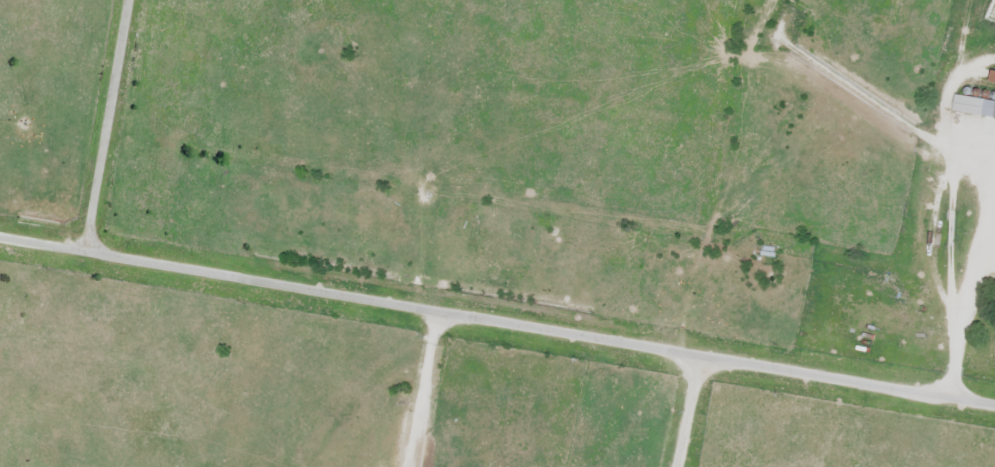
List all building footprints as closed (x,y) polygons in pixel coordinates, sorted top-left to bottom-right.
[(994,116),(994,99),(956,94),(954,111),(994,116)] [(778,248),(759,245),(758,255),(777,258),(778,248)]
